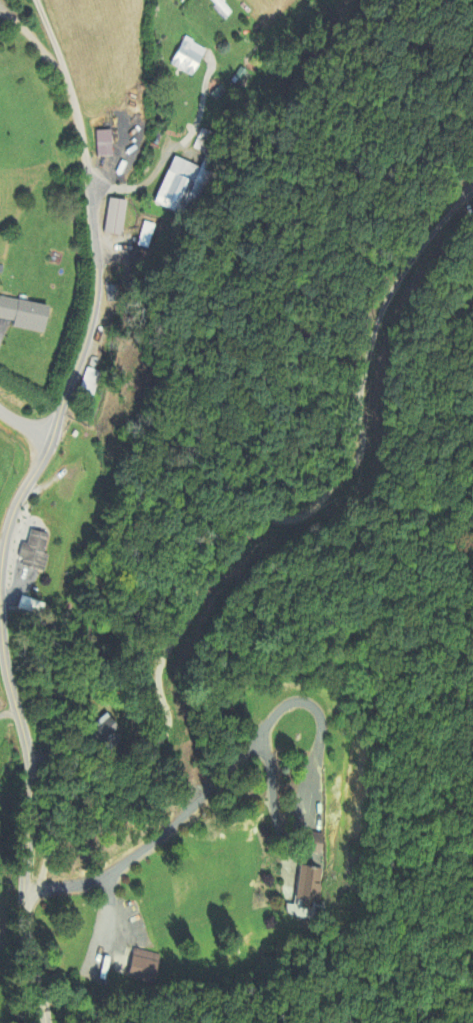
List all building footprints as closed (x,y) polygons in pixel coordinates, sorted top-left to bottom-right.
[(169,68),(193,77),(204,47),(180,38),(169,68)] [(248,74),(241,68),(231,81),(238,86),(248,74)] [(111,157),(112,132),(96,131),(95,157),(111,157)] [(155,205),(180,213),(191,180),(195,182),(200,167),(171,157),(155,205)] [(102,234),(119,236),(122,201),(105,199),(102,234)] [(12,321),(11,329),(40,333),(44,304),(0,299),(0,319),(12,321)] [(100,373),(85,368),(77,391),(92,397),(100,373)] [(46,535),(29,531),(25,545),(20,543),(16,559),(21,560),(20,567),(42,573),(47,556),(41,554),(46,535)] [(40,618),(45,605),(19,596),(15,609),(40,618)] [(323,834),(303,832),(301,853),(321,854),(323,834)] [(295,907),(316,912),(322,885),(320,884),(323,871),(304,867),(295,907)] [(158,955),(130,949),(124,978),(153,984),(158,955)]
